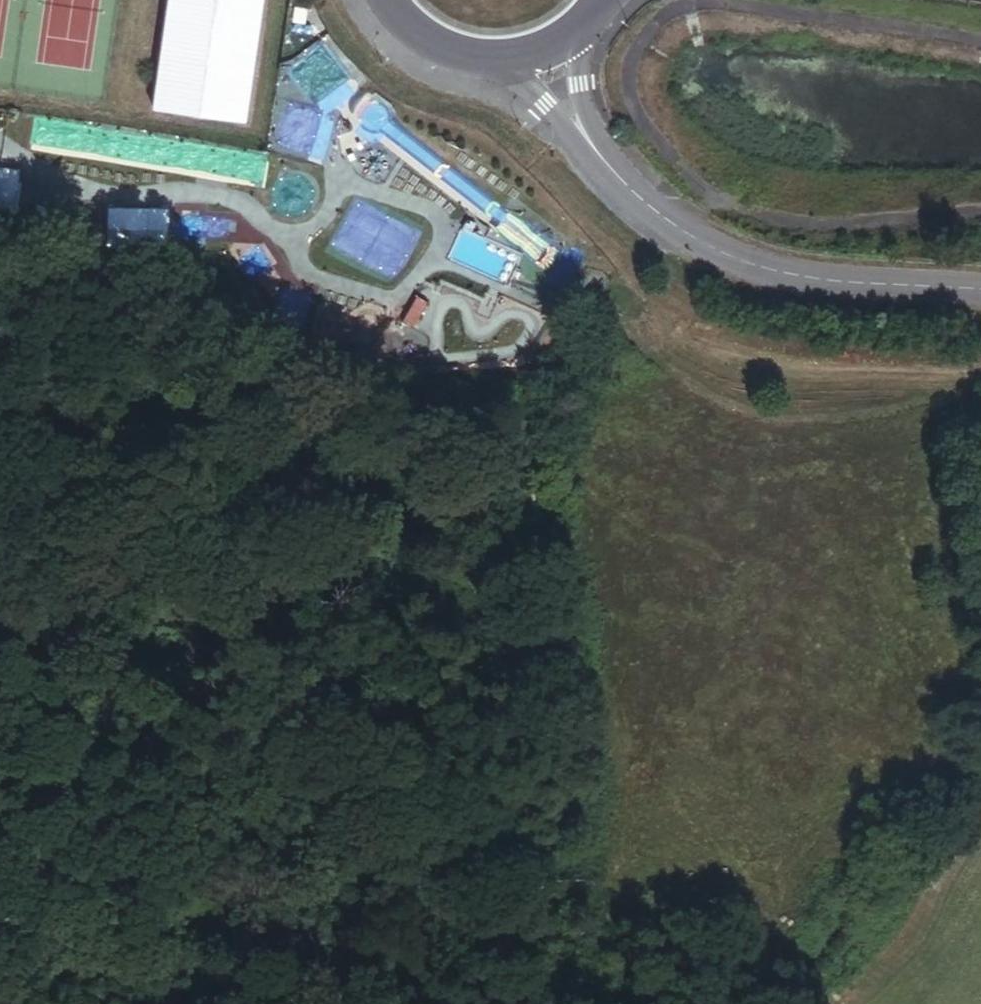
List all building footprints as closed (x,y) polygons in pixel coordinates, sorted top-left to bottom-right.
[(153,110),(245,124),(263,0),(169,0),(153,110)]
